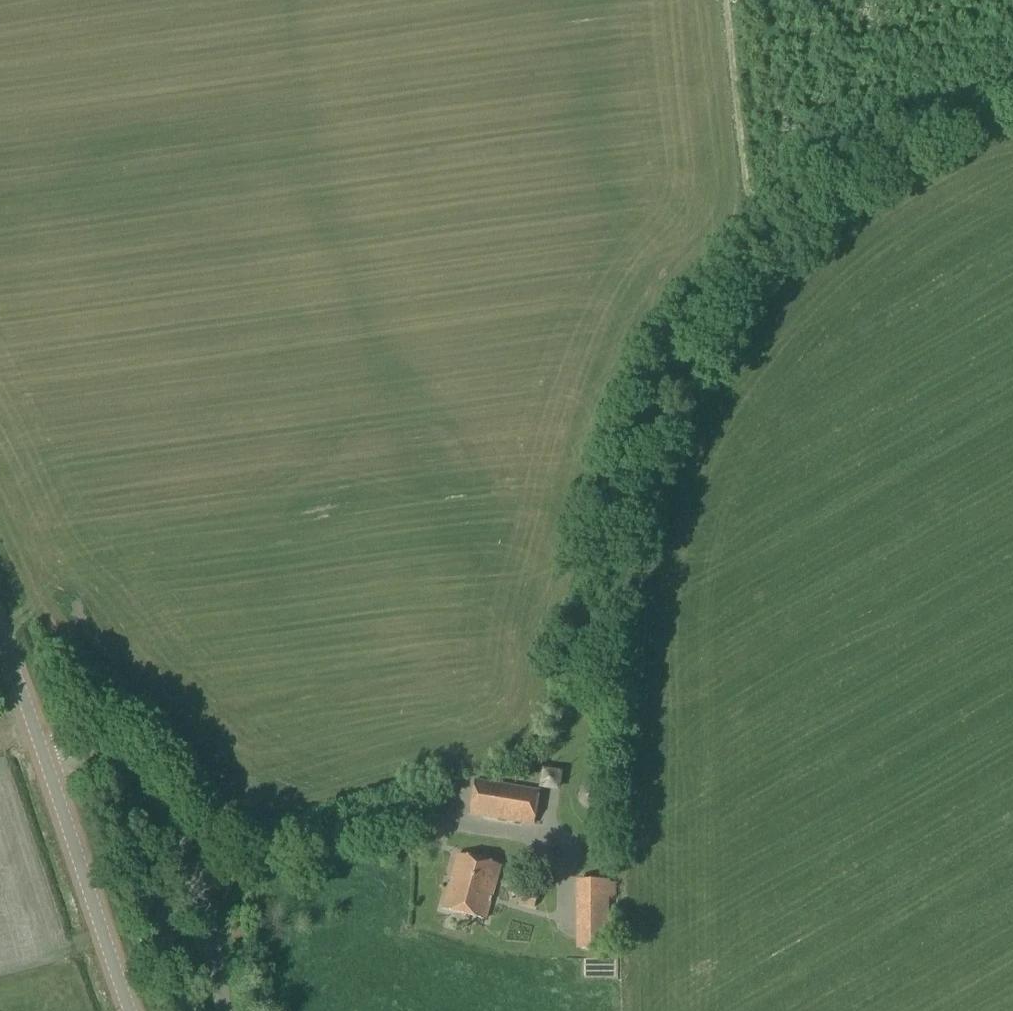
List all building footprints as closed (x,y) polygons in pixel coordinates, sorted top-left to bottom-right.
[(478,782),(472,813),(532,824),(537,793),(478,782)] [(485,920),(501,866),(458,854),(443,908),(485,920)] [(609,883),(610,880),(576,881),(577,950),(610,950),(610,898),(616,898),(616,883),(609,883)] [(535,910),(538,896),(521,891),(517,905),(535,910)]
